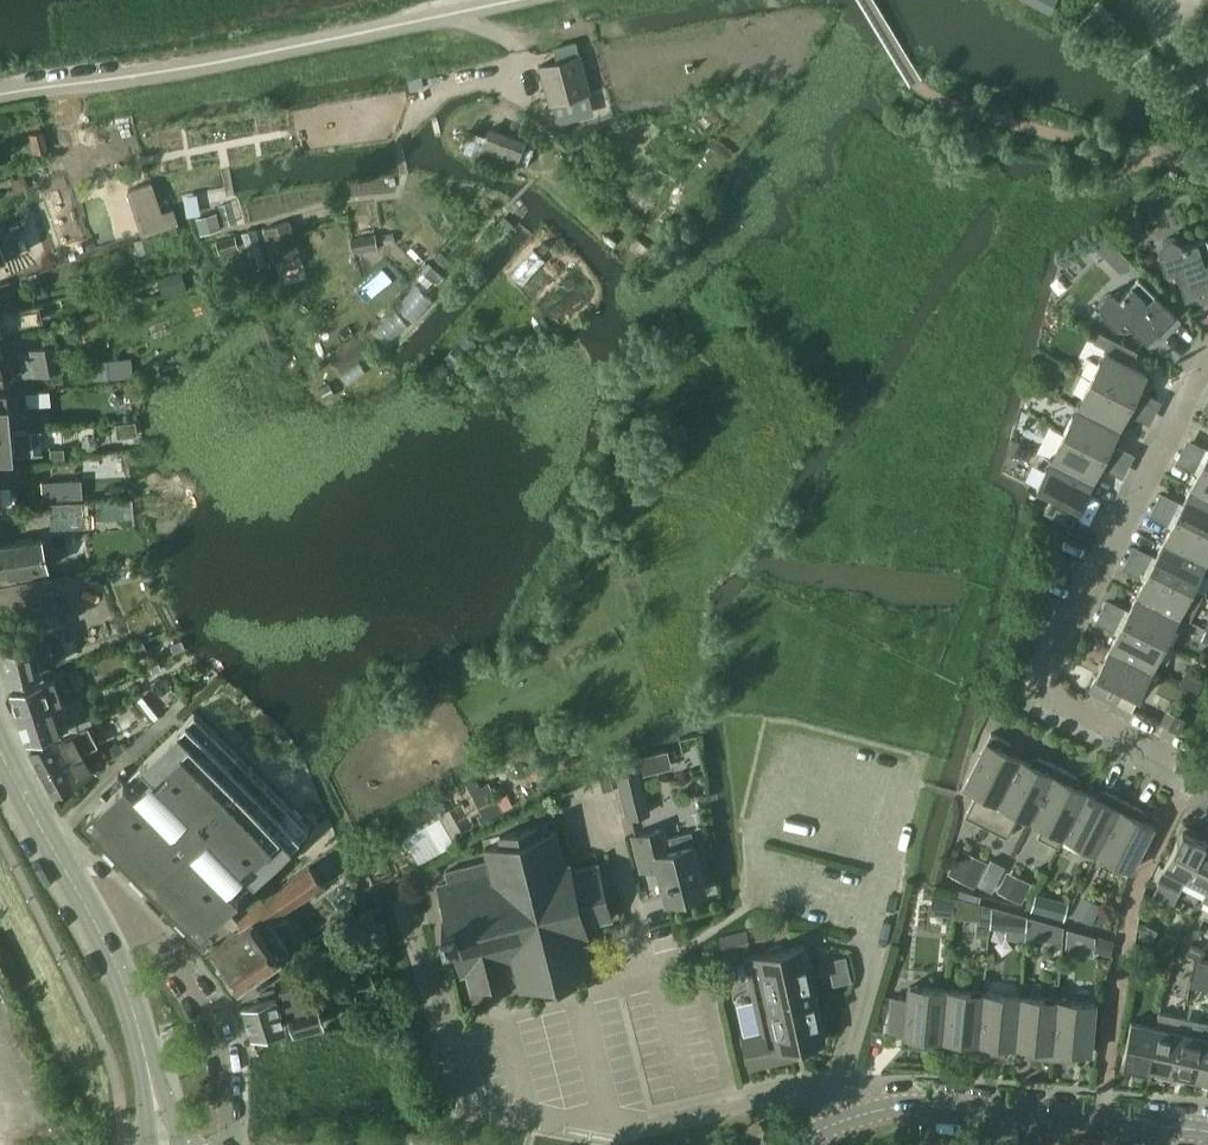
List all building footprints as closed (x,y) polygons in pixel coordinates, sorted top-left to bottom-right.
[(1056,0),(1037,0),(1034,6),(1049,14),(1056,0)] [(576,42),(553,48),(556,60),(579,54),(576,42)] [(590,93),(579,54),(556,60),(538,65),(548,104),(551,103),(558,101),(587,94),(588,93),(590,93)] [(558,101),(551,103),(556,122),(593,112),(588,93),(587,94),(558,101)] [(525,139),(490,126),(479,156),(514,169),(525,139)] [(479,154),(486,134),(470,129),(463,149),(479,154)] [(43,130),(29,134),(34,153),(48,149),(43,130)] [(617,174),(608,165),(600,173),(609,182),(617,174)] [(126,190),(142,237),(165,229),(149,182),(126,190)] [(216,211),(195,217),(200,234),(221,228),(216,211)] [(502,217),(494,227),(502,234),(511,225),(502,217)] [(289,221),(263,228),(272,257),(297,249),(289,221)] [(394,242),(393,232),(382,234),(384,244),(394,242)] [(349,237),(352,253),(378,248),(375,233),(349,237)] [(219,253),(238,247),(234,234),(215,241),(219,253)] [(150,236),(134,241),(139,259),(155,254),(150,236)] [(1175,268),(1184,297),(1197,293),(1201,296),(1203,301),(1207,300),(1207,246),(1205,237),(1181,245),(1179,240),(1175,238),(1170,236),(1166,237),(1162,239),(1158,243),(1157,247),(1157,253),(1163,271),(1175,268)] [(647,244),(638,237),(632,245),(642,252),(647,244)] [(1120,251),(1109,262),(1120,273),(1131,262),(1120,251)] [(440,273),(427,261),(420,269),(432,281),(440,273)] [(1115,327),(1123,319),(1146,341),(1155,332),(1159,332),(1164,336),(1180,320),(1137,278),(1119,296),(1115,293),(1110,292),(1106,293),(1102,296),(1098,300),(1098,304),(1099,309),(1102,314),(1115,327)] [(477,344),(466,333),(442,357),(454,368),(477,344)] [(1113,340),(1108,350),(1132,362),(1137,352),(1113,340)] [(21,353),(27,376),(59,367),(52,342),(24,350),(25,352),(21,353)] [(1102,351),(1089,378),(1132,400),(1146,373),(1102,351)] [(95,360),(97,379),(118,376),(116,358),(95,360)] [(1089,378),(1075,405),(1119,427),(1132,400),(1089,378)] [(335,394),(328,382),(318,388),(324,400),(335,394)] [(25,391),(27,405),(50,403),(48,389),(25,391)] [(11,431),(10,420),(6,391),(0,391),(0,432),(11,431)] [(1075,405),(1062,432),(1105,453),(1119,427),(1075,405)] [(137,435),(135,421),(115,423),(117,437),(137,435)] [(11,431),(0,432),(0,455),(41,451),(40,435),(53,434),(53,428),(39,430),(39,428),(29,430),(29,429),(11,431)] [(1062,432),(1048,458),(1092,481),(1105,453),(1062,432)] [(51,458),(64,457),(63,448),(50,449),(51,458)] [(1070,523),(1092,481),(1048,458),(1034,486),(1052,495),(1044,510),(1070,523)] [(1189,487),(1207,496),(1207,463),(1202,460),(1189,487)] [(42,476),(43,498),(63,496),(62,475),(42,476)] [(17,502),(16,492),(1,493),(0,487),(0,504),(17,502)] [(1176,513),(1207,530),(1207,496),(1189,487),(1176,513)] [(1162,540),(1205,562),(1207,556),(1207,530),(1176,513),(1162,540)] [(1071,536),(1086,543),(1091,533),(1076,526),(1071,536)] [(49,567),(42,538),(0,547),(0,578),(49,567)] [(1162,540),(1149,567),(1191,589),(1205,562),(1162,540)] [(1149,567),(1135,594),(1178,615),(1191,589),(1149,567)] [(151,569),(142,571),(144,577),(147,579),(153,577),(151,569)] [(31,628),(55,622),(47,591),(24,596),(31,628)] [(1135,594),(1122,621),(1165,642),(1178,615),(1135,594)] [(1122,621),(1108,647),(1151,669),(1165,642),(1122,621)] [(10,680),(43,672),(41,666),(50,663),(44,639),(35,641),(35,639),(0,648),(0,657),(3,669),(7,668),(10,680)] [(181,640),(170,645),(173,653),(184,648),(181,640)] [(148,654),(142,641),(130,646),(135,655),(136,659),(148,654)] [(1088,687),(1090,688),(1115,701),(1121,688),(1137,696),(1151,669),(1108,647),(1088,687)] [(1185,685),(1197,691),(1203,679),(1191,673),(1185,685)] [(43,680),(9,692),(18,717),(52,705),(61,701),(53,678),(44,681),(43,680)] [(52,705),(18,717),(26,743),(60,731),(60,729),(69,726),(61,702),(52,705)] [(134,703),(129,707),(139,718),(144,713),(134,703)] [(86,817),(139,871),(200,933),(307,827),(193,711),(123,780),(117,774),(99,791),(106,798),(86,817)] [(1174,714),(1168,728),(1179,733),(1186,720),(1174,714)] [(70,731),(29,753),(40,773),(81,753),(70,731)] [(985,741),(962,786),(975,792),(964,815),(986,825),(997,803),(1020,758),(1008,752),(1007,748),(1010,742),(989,732),(985,741)] [(102,755),(110,762),(123,749),(116,741),(102,755)] [(92,774),(81,753),(40,773),(51,795),(92,774)] [(997,803),(986,825),(1007,836),(1018,813),(1031,820),(1053,775),(1057,766),(1037,756),(1035,762),(1030,763),(1020,758),(997,803)] [(1057,766),(1053,775),(1031,820),(1042,826),(1037,835),(1058,846),(1063,836),(1086,791),(1075,786),(1073,781),(1076,775),(1057,766)] [(639,768),(615,774),(616,776),(627,819),(651,812),(641,774),(639,768)] [(1086,791),(1063,836),(1096,853),(1119,808),(1124,799),(1104,789),(1101,795),(1096,797),(1094,795),(1086,791)] [(1124,799),(1119,808),(1096,853),(1130,870),(1152,825),(1141,819),(1139,814),(1142,809),(1124,799)] [(407,816),(395,823),(403,837),(417,863),(453,843),(453,842),(441,820),(438,817),(437,817),(431,805),(430,804),(407,816)] [(511,978),(509,973),(515,971),(518,984),(518,986),(535,982),(537,990),(575,981),(573,972),(590,968),(589,966),(585,951),(585,948),(584,949),(581,934),(585,933),(583,925),(609,918),(595,862),(569,869),(567,861),(563,862),(559,847),(560,847),(559,845),(555,830),(555,828),(538,832),(536,823),(498,833),(500,841),(483,846),(484,848),(487,858),(444,869),(447,880),(437,883),(448,923),(440,925),(444,938),(451,936),(460,974),(467,973),(470,988),(511,978)] [(1172,847),(1163,866),(1159,864),(1152,878),(1178,891),(1185,878),(1186,878),(1196,858),(1204,841),(1189,833),(1192,828),(1184,823),(1181,829),(1172,847)] [(631,834),(640,870),(656,866),(665,901),(704,891),(691,841),(669,847),(663,826),(631,834)] [(1186,878),(1207,889),(1207,887),(1207,843),(1204,841),(1196,858),(1186,878)] [(974,887),(984,869),(957,855),(947,873),(974,887)] [(240,927),(208,951),(236,990),(280,958),(279,956),(284,953),(266,929),(261,932),(258,928),(321,881),(308,864),(261,898),(258,895),(231,915),(240,927)] [(997,891),(1022,903),(1031,883),(1024,879),(1021,886),(1004,877),(997,891)] [(1081,895),(1072,914),(1091,923),(1100,905),(1081,895)] [(980,903),(955,896),(954,917),(979,919),(980,903)] [(1051,911),(1064,918),(1068,909),(1055,902),(1051,911)] [(991,906),(989,927),(1008,929),(1009,911),(991,906)] [(1027,937),(1040,938),(1041,920),(1028,917),(1027,937)] [(751,940),(772,935),(770,923),(749,927),(751,940)] [(1150,942),(1156,930),(1143,923),(1136,936),(1150,942)] [(1067,928),(1065,951),(1093,954),(1095,936),(1067,928)] [(327,930),(300,946),(311,965),(338,949),(327,930)] [(744,930),(718,935),(722,954),(748,948),(744,930)] [(1165,931),(1158,945),(1171,951),(1178,938),(1165,931)] [(1109,955),(1113,941),(1102,937),(1098,951),(1109,955)] [(753,1004),(813,991),(803,943),(742,957),(753,1004)] [(1190,943),(1186,953),(1199,960),(1204,950),(1190,943)] [(851,980),(845,956),(828,960),(834,984),(851,980)] [(1207,977),(1207,963),(1202,962),(1198,975),(1207,977)] [(250,1036),(253,1036),(285,1026),(282,1018),(287,1016),(292,1031),(322,1021),(315,1003),(311,1004),(303,980),(278,988),(283,1002),(277,1004),(274,996),(241,1007),(250,1036)] [(903,1031),(902,1045),(925,1047),(926,1041),(929,1038),(942,1039),(944,1012),(946,989),(907,985),(906,998),(890,996),(887,1029),(903,1031)] [(944,1012),(942,1039),(954,1040),(957,1043),(956,1050),(978,1052),(981,1012),(983,992),(946,989),(944,1012)] [(813,991),(753,1004),(759,1032),(740,1036),(748,1067),(790,1058),(788,1046),(824,1038),(813,991)] [(981,1012),(978,1052),(999,1054),(1000,1047),(1003,1044),(1015,1045),(1020,996),(983,992),(981,1012)] [(1020,996),(1015,1045),(1028,1047),(1031,1050),(1030,1056),(1051,1058),(1056,1012),(1057,999),(1020,996)] [(1056,1012),(1051,1058),(1073,1060),(1074,1054),(1077,1051),(1089,1052),(1094,1002),(1057,999),(1056,1012)] [(1155,1025),(1146,1067),(1162,1071),(1161,1076),(1169,1078),(1182,1017),(1159,1012),(1155,1025)] [(1182,1017),(1169,1078),(1176,1080),(1177,1074),(1193,1078),(1205,1022),(1182,1017)] [(1130,1063),(1146,1067),(1155,1025),(1130,1020),(1120,1067),(1128,1069),(1130,1063)] [(1193,1078),(1207,1081),(1207,1023),(1205,1022),(1193,1078)]
